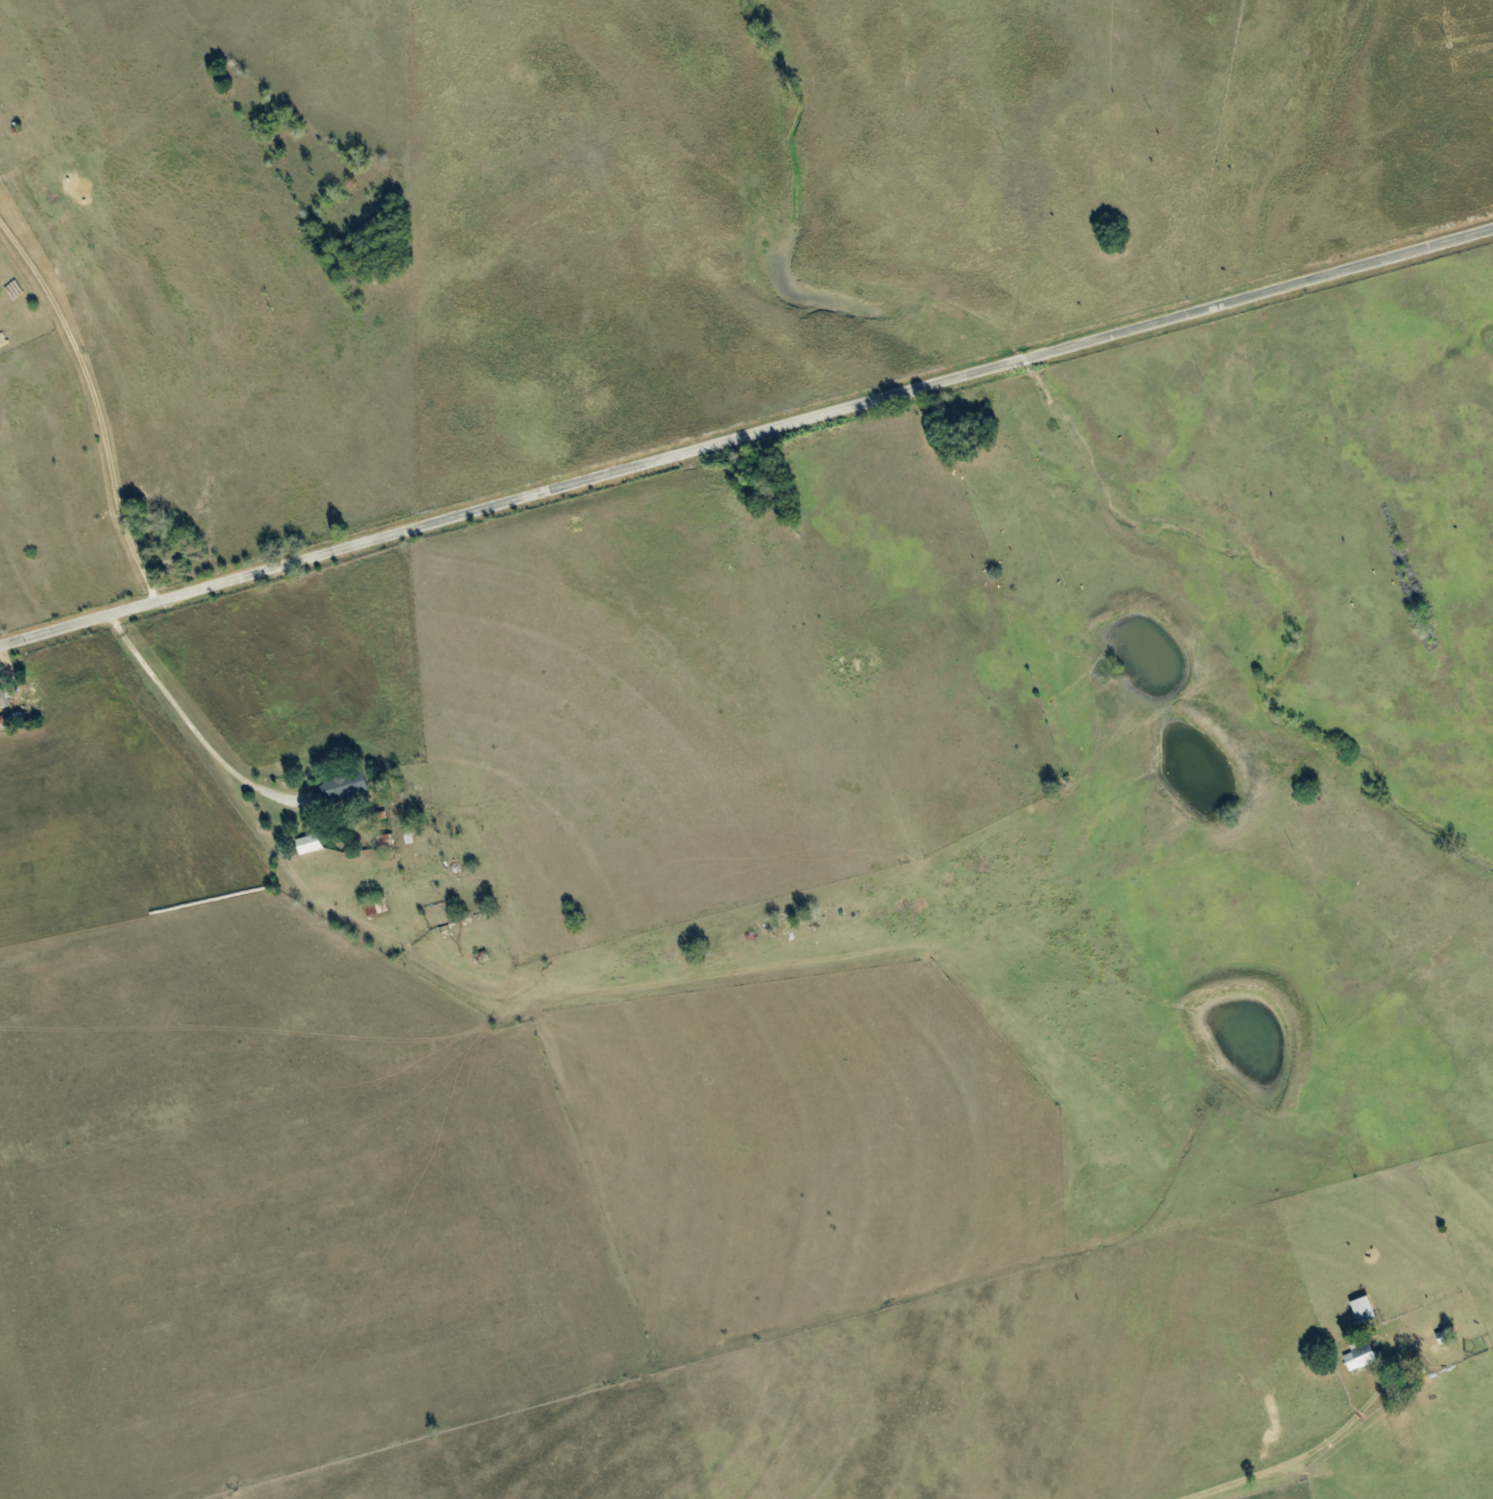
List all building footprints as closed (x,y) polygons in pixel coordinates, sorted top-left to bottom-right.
[(8,708),(3,688),(0,689),(0,710),(8,708)] [(370,790),(362,769),(321,784),(329,805),(370,790)] [(323,849),(318,833),(295,840),(300,856),(323,849)] [(1376,1318),(1368,1295),(1350,1301),(1358,1324),(1376,1318)] [(1350,1372),(1378,1360),(1371,1343),(1343,1354),(1350,1372)]
